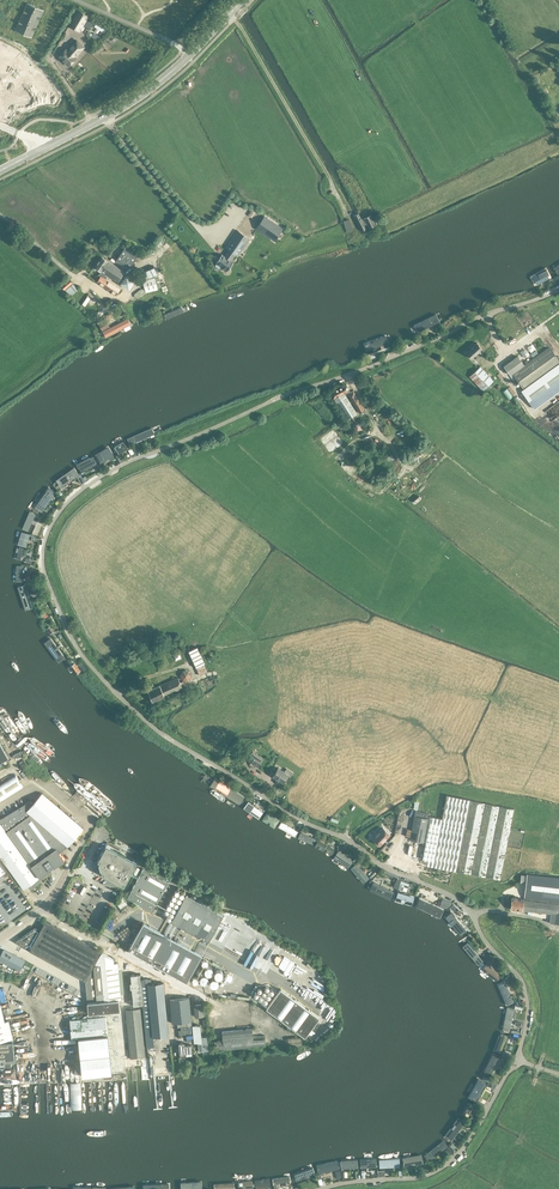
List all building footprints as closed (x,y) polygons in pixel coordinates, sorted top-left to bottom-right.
[(15,3),(22,6),(23,6),(23,7),(24,7),(23,9),(29,12),(31,8),(33,9),(35,10),(37,11),(40,4),(34,1),(34,0),(16,0),(15,3)] [(44,11),(40,18),(47,21),(48,19),(50,20),(57,23),(57,21),(58,22),(60,22),(60,23),(61,23),(64,16),(60,15),(61,13),(60,12),(59,12),(56,11),(51,8),(50,8),(47,7),(46,6),(45,7),(46,7),(44,11)] [(89,16),(78,10),(69,25),(80,31),(89,16)] [(161,24),(166,14),(162,12),(157,23),(161,24)] [(106,33),(108,29),(97,22),(95,26),(106,33)] [(2,32),(2,33),(3,34),(3,33),(7,35),(6,35),(12,38),(12,37),(15,39),(17,40),(18,38),(24,40),(27,34),(25,33),(24,33),(22,32),(23,32),(21,31),(22,28),(16,25),(15,27),(14,27),(13,26),(6,23),(4,28),(2,32)] [(30,40),(29,40),(31,41),(34,42),(40,45),(43,46),(45,47),(45,45),(49,46),(52,40),(51,39),(49,38),(48,38),(49,37),(42,34),(41,33),(40,33),(41,31),(35,28),(31,36),(32,36),(30,40)] [(84,47),(77,40),(67,50),(66,49),(59,56),(69,66),(76,58),(75,57),(84,47)] [(40,68),(33,78),(43,84),(50,75),(40,68)] [(33,78),(26,87),(36,94),(43,84),(33,78)] [(253,217),(257,210),(253,208),(249,214),(253,217)] [(358,213),(354,215),(362,231),(366,229),(358,213)] [(369,227),(370,227),(377,224),(375,220),(373,220),(371,215),(364,218),(369,227)] [(283,228),(265,216),(256,229),(274,241),(283,228)] [(250,238),(238,230),(226,247),(229,249),(224,256),(222,254),(216,263),(221,266),(227,270),(227,271),(234,261),(233,261),(231,260),(235,254),(238,256),(250,238)] [(159,234),(148,247),(156,253),(166,240),(159,234)] [(139,253),(127,245),(117,259),(129,267),(139,253)] [(125,271),(101,256),(94,267),(102,271),(99,275),(101,276),(97,282),(116,295),(120,289),(104,278),(106,274),(120,284),(121,283),(129,289),(135,281),(124,273),(125,271)] [(141,273),(144,281),(143,281),(146,292),(157,289),(157,288),(161,287),(154,267),(141,273)] [(535,286),(550,277),(546,269),(530,277),(535,286)] [(72,283),(68,278),(61,285),(70,296),(78,289),(72,283)] [(163,315),(165,321),(185,313),(183,307),(163,315)] [(130,325),(127,319),(111,328),(107,321),(112,319),(109,314),(107,316),(108,317),(99,322),(100,325),(107,337),(130,325)] [(436,314),(414,325),(418,332),(440,322),(436,314)] [(387,335),(363,343),(366,352),(389,343),(387,335)] [(480,350),(482,348),(476,343),(466,352),(472,358),(478,352),(480,354),(482,352),(480,350)] [(524,389),(522,391),(535,408),(558,390),(558,360),(549,347),(522,367),(517,370),(513,374),(524,389)] [(510,375),(523,365),(517,357),(504,366),(510,375)] [(494,381),(480,367),(470,377),(483,391),(494,381)] [(350,392),(346,384),(330,392),(347,418),(357,413),(345,395),(347,393),(359,412),(364,409),(353,390),(350,392)] [(506,386),(500,390),(509,402),(515,398),(506,386)] [(152,427),(127,438),(130,445),(155,434),(152,427)] [(128,449),(123,441),(114,447),(119,454),(128,449)] [(114,456),(109,448),(96,456),(101,464),(114,456)] [(94,457),(78,466),(81,472),(98,463),(94,457)] [(79,474),(74,468),(52,483),(57,490),(79,474)] [(56,493),(49,487),(34,508),(42,513),(56,493)] [(36,515),(29,512),(22,528),(29,531),(36,515)] [(30,534),(22,532),(18,545),(26,548),(30,534)] [(20,569),(14,571),(19,583),(24,582),(20,569)] [(33,608),(25,584),(17,587),(25,611),(33,608)] [(51,639),(45,643),(59,663),(65,658),(51,639)] [(204,663),(197,647),(188,651),(196,667),(204,663)] [(80,670),(74,663),(70,666),(75,673),(80,670)] [(190,681),(193,673),(183,669),(180,677),(190,681)] [(182,688),(177,677),(148,690),(153,701),(182,688)] [(9,756),(0,742),(0,761),(9,756)] [(21,751),(12,757),(14,759),(23,753),(21,751)] [(252,751),(247,759),(257,765),(263,757),(252,751)] [(278,767),(273,774),(272,775),(283,782),(285,778),(288,780),(292,773),(290,771),(286,768),(284,771),(278,767)] [(0,786),(0,801),(23,786),(17,775),(0,786)] [(215,777),(209,786),(240,805),(245,796),(215,777)] [(0,818),(0,824),(38,878),(41,875),(64,859),(56,848),(64,843),(67,846),(69,844),(69,845),(71,843),(70,843),(83,828),(42,793),(33,803),(30,801),(0,818)] [(441,818),(428,816),(423,842),(425,842),(422,859),(433,861),(432,866),(455,870),(500,880),(513,809),(446,795),(441,818)] [(247,801),(243,807),(258,818),(263,811),(247,801)] [(423,842),(428,816),(429,813),(415,810),(409,839),(423,842)] [(280,820),(268,812),(262,820),(274,828),(280,820)] [(298,831),(282,822),(278,828),(295,837),(298,831)] [(23,888),(28,885),(30,888),(40,881),(38,878),(0,824),(0,855),(23,888)] [(382,828),(372,838),(380,845),(390,835),(382,828)] [(317,840),(300,833),(298,838),(314,845),(317,840)] [(335,848),(318,840),(314,847),(332,855),(335,848)] [(102,870),(100,872),(124,885),(129,874),(137,879),(128,896),(135,901),(152,911),(168,882),(143,868),(138,877),(131,872),(136,861),(106,845),(97,860),(99,861),(98,863),(99,864),(97,865),(98,868),(100,868),(100,869),(102,870)] [(338,850),(333,858),(348,868),(353,860),(338,850)] [(357,863),(351,869),(363,883),(369,878),(357,863)] [(526,874),(526,875),(521,875),(520,882),(526,883),(524,899),(512,898),(510,909),(550,914),(550,923),(558,924),(558,878),(526,874)] [(372,881),(369,887),(391,897),(394,891),(372,881)] [(409,883),(401,881),(398,889),(402,890),(404,886),(408,887),(409,883)] [(415,897),(398,891),(395,900),(412,906),(415,897)] [(222,915),(190,897),(186,895),(171,922),(208,942),(222,915)] [(117,902),(121,908),(127,904),(123,897),(117,902)] [(444,909),(419,898),(415,907),(440,918),(444,909)] [(452,902),(443,899),(440,906),(443,908),(447,907),(452,902)] [(450,910),(445,914),(462,934),(467,930),(451,910),(450,910)] [(101,951),(100,950),(46,920),(40,930),(34,927),(19,938),(17,943),(85,981),(101,951)] [(128,949),(149,961),(186,981),(187,981),(201,954),(164,934),(143,922),(138,930),(134,928),(132,931),(137,934),(128,949)] [(258,944),(255,942),(243,964),(253,969),(265,946),(262,945),(263,942),(260,940),(258,944)] [(468,942),(464,946),(480,965),(484,961),(468,942)] [(2,952),(0,956),(0,960),(19,970),(25,960),(4,949),(2,952)] [(121,998),(119,980),(117,962),(114,962),(114,958),(101,952),(85,981),(89,1013),(120,1010),(119,999),(121,998)] [(296,963),(284,955),(280,960),(277,958),(275,961),(279,964),(279,965),(290,972),(296,963)] [(488,963),(483,969),(497,980),(502,975),(488,963)] [(151,984),(151,979),(140,980),(139,974),(130,975),(131,982),(129,983),(130,988),(132,988),(133,1005),(142,1004),(147,1047),(154,1046),(153,1037),(168,1036),(163,982),(151,984)] [(505,979),(499,982),(509,1007),(516,1005),(505,979)] [(280,988),(266,1008),(305,1036),(320,1017),(280,988)] [(191,1021),(189,997),(170,999),(172,1023),(191,1021)] [(13,1037),(9,1019),(5,1020),(0,1002),(0,1040),(13,1037)] [(203,1016),(202,1004),(194,1004),(195,1016),(203,1016)] [(515,1009),(507,1007),(503,1031),(511,1032),(515,1009)] [(144,1056),(140,1008),(125,1010),(130,1057),(144,1056)] [(208,1050),(207,1037),(201,1037),(200,1025),(193,1026),(194,1042),(198,1042),(199,1051),(208,1050)] [(237,1030),(210,1032),(211,1050),(274,1044),(272,1026),(240,1029),(240,1028),(239,1028),(238,1028),(237,1028),(237,1029),(237,1030)] [(502,1032),(495,1050),(502,1053),(510,1035),(502,1032)] [(111,1073),(107,1035),(78,1038),(81,1076),(111,1073)] [(301,1036),(289,1038),(290,1045),(302,1043),(301,1036)] [(15,1077),(15,1068),(11,1069),(11,1063),(15,1063),(13,1041),(0,1042),(0,1060),(4,1060),(5,1069),(1,1069),(2,1078),(15,1077)] [(185,1052),(192,1052),(191,1044),(184,1045),(184,1042),(179,1043),(180,1057),(180,1056),(185,1056),(185,1052)] [(494,1054),(485,1072),(491,1075),(500,1057),(494,1054)] [(479,1077),(468,1096),(475,1101),(486,1082),(479,1077)] [(468,1101),(462,1114),(468,1117),(474,1105),(468,1101)] [(461,1117),(445,1138),(451,1142),(466,1121),(461,1117)] [(444,1141),(424,1156),(428,1161),(448,1146),(444,1141)] [(422,1155),(402,1158),(404,1167),(424,1164),(422,1155)] [(401,1159),(379,1161),(380,1168),(401,1167),(401,1159)] [(358,1160),(341,1161),(341,1169),(358,1168),(358,1160)] [(338,1161),(317,1165),(318,1174),(340,1169),(338,1161)] [(312,1168),(293,1175),(296,1182),(315,1175),(312,1168)] [(290,1176),(272,1178),(273,1185),(291,1183),(290,1176)] [(255,1180),(256,1188),(258,1188),(271,1187),(270,1178),(255,1180)] [(238,1182),(239,1188),(244,1188),(253,1188),(253,1181),(238,1182)]
